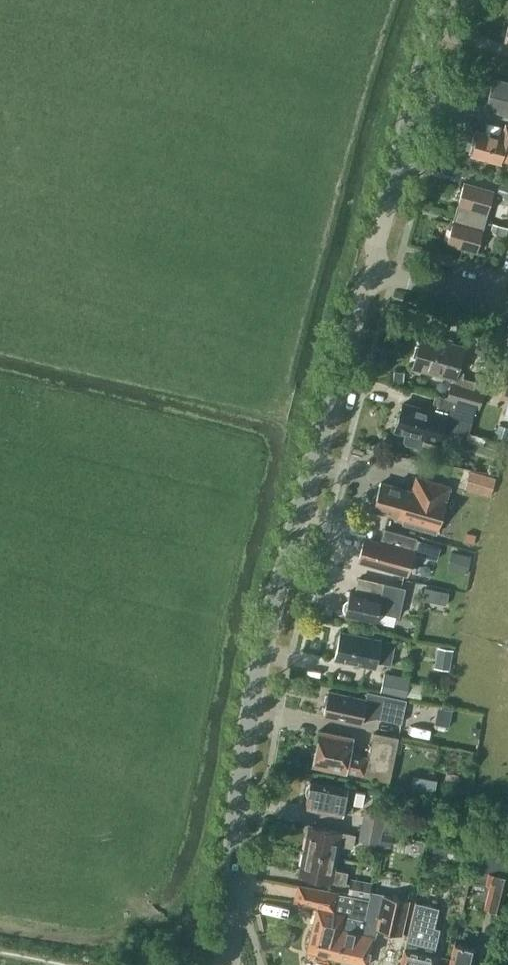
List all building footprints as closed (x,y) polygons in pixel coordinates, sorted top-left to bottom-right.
[(494,78),(485,109),(507,115),(507,82),(494,78)] [(505,124),(502,137),(479,131),(472,155),(501,163),(502,159),(507,161),(507,124),(505,124)] [(500,180),(496,195),(507,198),(507,182),(500,180)] [(488,213),(494,190),(464,181),(458,205),(456,212),(486,221),(488,214),(488,213)] [(484,228),(486,221),(456,212),(454,220),(447,244),(477,252),(484,228)] [(505,235),(507,228),(494,224),(492,232),(505,235)] [(464,372),(458,370),(464,346),(422,334),(415,360),(427,364),(425,370),(454,378),(453,382),(448,398),(448,399),(476,407),(479,408),(484,391),(488,374),(478,371),(475,381),(462,377),(464,372)] [(490,359),(494,345),(477,341),(474,354),(490,359)] [(507,366),(500,396),(507,398),(507,366)] [(403,381),(403,371),(393,370),(392,380),(403,381)] [(448,399),(448,398),(436,395),(432,411),(403,403),(395,429),(406,432),(404,440),(406,443),(418,446),(422,445),(424,437),(425,437),(427,431),(440,435),(443,426),(468,433),(476,407),(448,399)] [(495,436),(507,440),(507,438),(507,427),(499,424),(495,436)] [(481,474),(476,492),(491,497),(496,479),(481,474)] [(373,509),(404,518),(403,523),(437,533),(438,527),(439,528),(447,501),(446,501),(450,486),(417,476),(412,491),(381,482),(373,509)] [(413,552),(417,537),(384,528),(380,543),(365,538),(359,559),(408,573),(414,552),(413,552)] [(438,544),(425,541),(422,551),(435,554),(438,544)] [(471,555),(452,550),(447,569),(467,574),(471,555)] [(399,617),(406,588),(359,578),(356,592),(350,591),(345,615),(376,621),(378,612),(399,617)] [(449,591),(425,586),(422,599),(446,604),(449,591)] [(391,664),(395,643),(372,638),(341,631),(336,658),(367,665),(368,665),(369,659),(391,664)] [(449,670),(453,650),(438,647),(434,667),(449,670)] [(409,681),(383,676),(380,691),(406,696),(409,681)] [(366,698),(354,696),(329,690),(324,716),(349,721),(350,718),(363,720),(376,718),(401,723),(406,699),(367,691),(366,698)] [(374,732),(369,757),(350,753),(353,738),(321,731),(314,765),(365,776),(365,775),(390,780),(398,737),(374,732)] [(414,789),(427,792),(437,794),(439,784),(416,779),(414,789)] [(335,786),(336,786),(310,781),(305,808),(330,813),(331,812),(343,815),(344,811),(352,813),(353,804),(357,805),(360,791),(335,786)] [(384,819),(386,813),(366,809),(362,827),(382,830),(384,819)] [(384,819),(382,830),(394,833),(397,822),(384,819)] [(353,847),(355,835),(342,832),(342,831),(310,825),(305,851),(336,857),(339,844),(353,847)] [(379,844),(382,830),(362,827),(360,841),(379,844)] [(383,831),(381,845),(391,847),(393,833),(383,831)] [(426,854),(445,858),(448,844),(428,840),(426,854)] [(507,876),(507,857),(481,850),(474,881),(485,884),(485,883),(488,871),(507,876)] [(334,869),(336,857),(305,851),(300,876),(331,882),(331,881),(345,884),(348,872),(334,869)] [(500,912),(507,877),(507,876),(488,871),(485,883),(485,884),(489,885),(483,908),(500,912)] [(369,897),(371,884),(350,880),(348,893),(369,897)] [(369,900),(338,893),(299,885),(295,901),(318,907),(307,951),(336,958),(341,934),(340,934),(341,928),(343,928),(345,917),(364,920),(369,900)] [(409,900),(370,892),(369,900),(364,920),(345,917),(343,928),(341,928),(340,934),(341,934),(336,958),(367,964),(368,964),(375,936),(377,928),(402,934),(402,933),(409,900)] [(440,928),(435,927),(439,907),(416,901),(401,964),(437,964),(433,964),(435,955),(434,955),(440,928)] [(476,949),(455,943),(450,964),(472,964),(476,949)]
